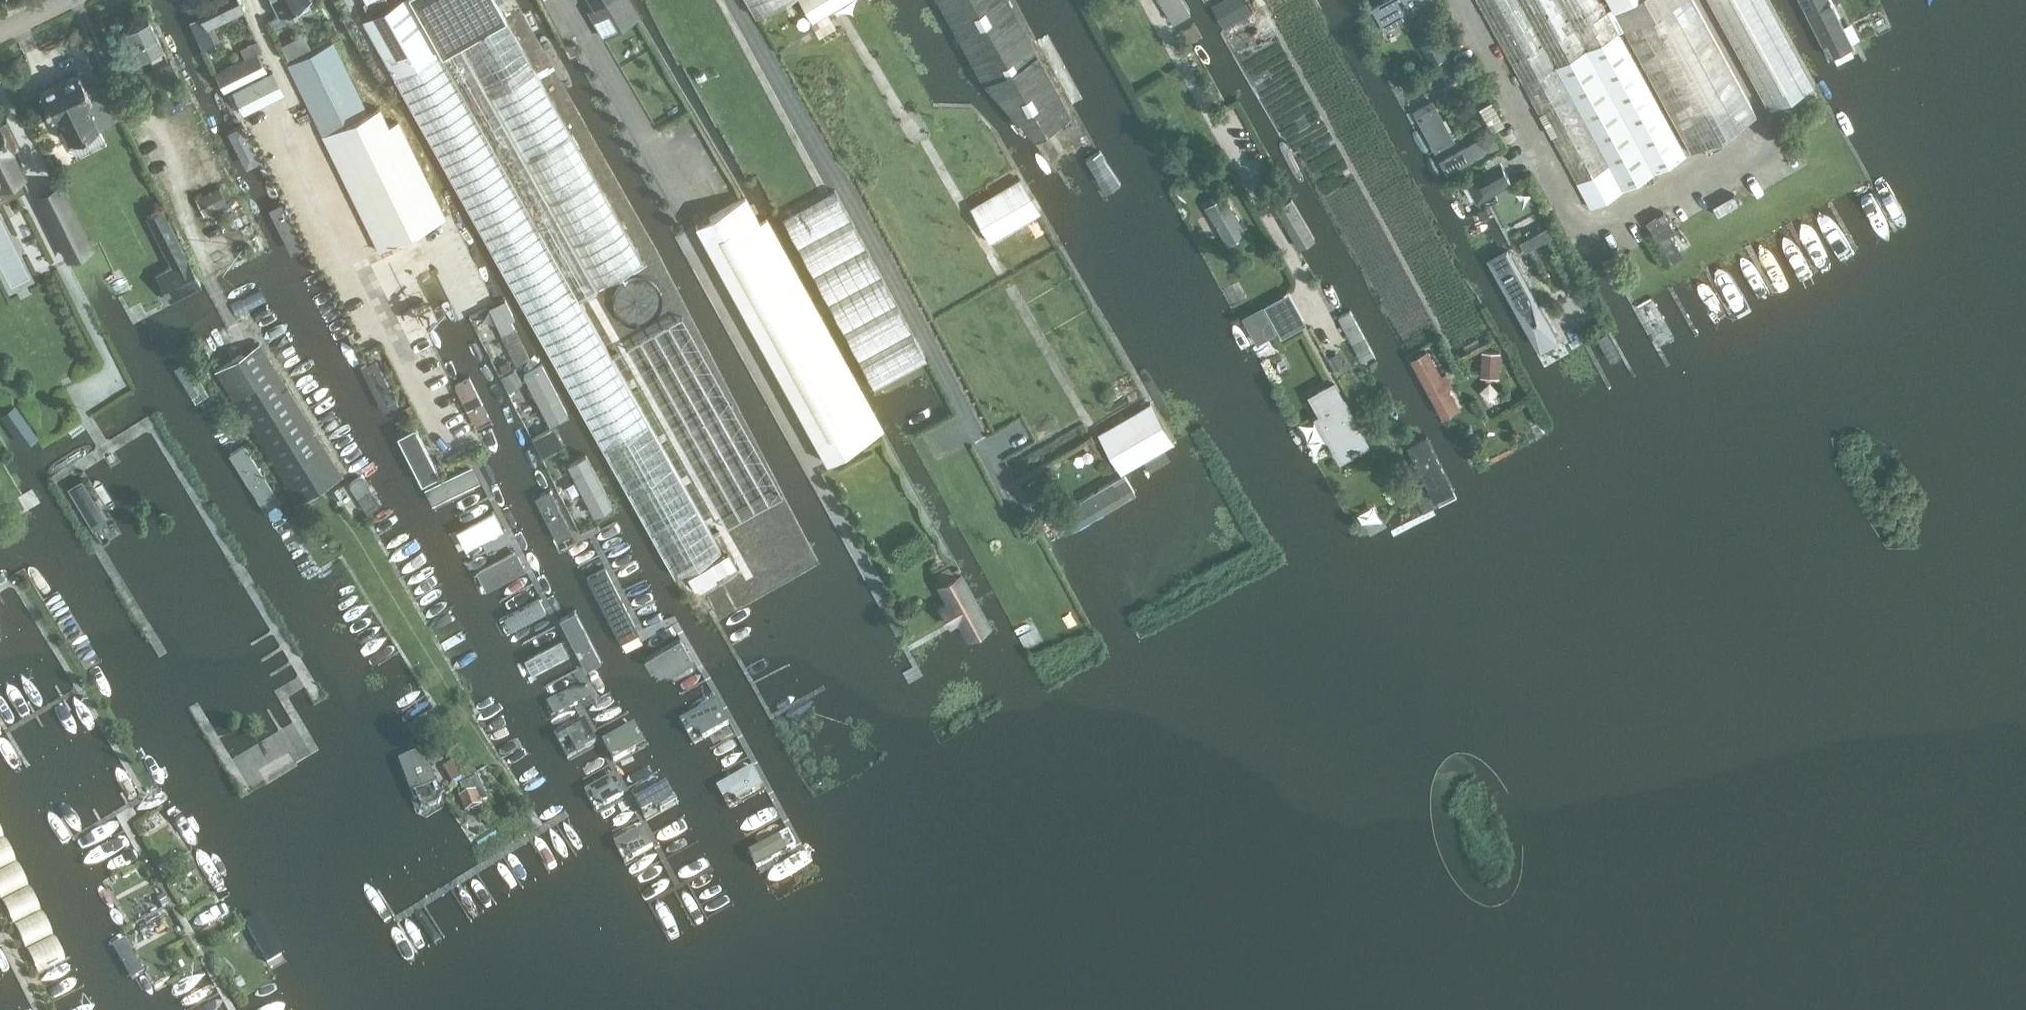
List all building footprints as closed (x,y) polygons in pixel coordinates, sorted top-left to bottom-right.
[(240,0),(193,0),(201,14),(189,19),(203,48),(220,39),(212,24),(244,8),(240,0)] [(307,0),(272,0),(279,14),(307,0)] [(361,19),(491,251),(674,576),(724,549),(578,297),(642,261),(532,66),(495,0),(394,0),(361,19)] [(363,3),(368,11),(388,1),(387,0),(368,0),(365,2),(363,3)] [(591,1),(594,4),(593,4),(594,6),(588,10),(593,19),(594,19),(626,0),(590,0),(591,1)] [(755,15),(781,0),(746,0),(755,15)] [(812,20),(846,0),(800,0),(812,20)] [(1032,134),(1070,113),(1008,0),(938,0),(983,82),(1032,134)] [(1175,27),(1193,17),(1183,0),(1160,0),(1175,27)] [(1225,23),(1254,10),(1250,0),(1214,0),(1225,23)] [(1374,6),(1385,27),(1433,0),(1384,0),(1374,6)] [(1614,6),(1607,10),(1602,0),(1477,0),(1591,207),(1686,154),(1619,31),(1623,29),(1691,151),(1756,115),(1693,0),(1610,0),(1614,6)] [(1770,108),(1815,84),(1769,0),(1710,0),(1770,108)] [(1830,56),(1853,44),(1831,0),(1802,0),(1830,56)] [(161,46),(162,46),(148,18),(125,29),(139,57),(148,53),(153,63),(166,56),(161,46)] [(1448,27),(1422,41),(1433,62),(1447,54),(1442,44),(1454,38),(1448,27)] [(303,33),(281,44),(288,57),(309,46),(303,33)] [(1192,45),(1225,102),(1236,95),(1204,38),(1192,45)] [(332,42),(285,64),(377,250),(445,217),(398,120),(388,125),(379,107),(368,113),(332,42)] [(215,72),(224,90),(267,70),(257,51),(215,72)] [(150,92),(178,77),(170,59),(140,74),(150,92)] [(243,112),(283,93),(272,71),(233,91),(243,112)] [(69,142),(114,120),(116,119),(97,81),(85,86),(78,73),(39,92),(51,118),(57,116),(69,142)] [(1432,100),(1415,109),(1438,150),(1454,141),(1448,130),(1452,128),(1446,117),(1442,119),(1432,100)] [(34,200),(22,175),(21,174),(10,151),(20,146),(6,118),(0,121),(0,217),(34,200)] [(243,163),(258,156),(244,126),(229,133),(243,163)] [(1503,149),(1497,139),(1444,167),(1450,178),(1503,149)] [(1513,182),(1501,161),(1466,180),(1477,202),(1513,182)] [(1019,177),(969,205),(990,242),(1040,212),(1019,177)] [(59,185),(38,195),(69,257),(70,256),(71,258),(89,248),(89,247),(90,247),(59,185)] [(204,216),(227,204),(219,187),(196,199),(204,216)] [(835,190),(782,218),(874,387),(926,359),(912,333),(835,190)] [(1248,233),(1226,194),(1225,194),(1206,205),(1228,244),(1248,233)] [(744,196),(695,224),(826,462),(883,431),(793,268),(766,219),(760,223),(755,216),(749,205),(744,196)] [(1291,198),(1276,206),(1300,247),(1314,239),(1291,198)] [(303,246),(281,201),(270,207),(292,252),(303,246)] [(1675,256),(1688,248),(1664,210),(1651,218),(1675,256)] [(1543,269),(1531,244),(1554,233),(1549,223),(1518,237),(1535,273),(1543,269)] [(1545,317),(1546,316),(1511,251),(1490,263),(1526,328),(1527,327),(1538,347),(1556,337),(1545,317)] [(1305,258),(1329,301),(1341,295),(1317,252),(1305,258)] [(156,274),(169,300),(201,284),(187,258),(156,274)] [(489,307),(516,364),(529,357),(511,320),(514,318),(505,299),(489,307)] [(1259,338),(1279,328),(1264,301),(1245,312),(1259,338)] [(1349,310),(1338,316),(1359,355),(1370,349),(1349,310)] [(297,502),(342,474),(259,342),(214,370),(297,502)] [(1427,350),(1412,358),(1444,417),(1459,408),(1447,387),(1452,384),(1446,374),(1441,376),(1427,350)] [(1482,352),(1481,375),(1499,376),(1499,352),(1482,352)] [(1380,415),(1347,354),(1320,368),(1353,430),(1380,415)] [(192,395),(204,388),(188,359),(176,366),(192,395)] [(375,359),(361,366),(384,412),(398,405),(375,359)] [(507,359),(498,363),(502,372),(511,367),(507,359)] [(524,373),(550,423),(567,414),(542,364),(524,373)] [(454,385),(474,423),(488,416),(469,377),(454,385)] [(1121,472),(1174,441),(1152,401),(1100,432),(1105,441),(1104,441),(1121,472)] [(421,483),(439,475),(414,424),(396,432),(421,483)] [(1436,500),(1455,491),(1427,436),(1409,445),(1436,500)] [(265,510),(280,500),(244,444),(228,453),(265,510)] [(586,454),(568,464),(594,514),(612,504),(586,454)] [(471,466),(426,489),(433,503),(478,480),(471,466)] [(75,472),(62,480),(91,528),(104,520),(75,472)] [(360,475),(349,483),(368,511),(379,504),(360,475)] [(1064,509),(1072,522),(1075,528),(1135,493),(1125,475),(1064,509)] [(555,536),(570,529),(549,489),(535,496),(555,536)] [(466,547),(501,529),(493,513),(458,531),(466,547)] [(487,588),(522,569),(514,553),(479,571),(487,588)] [(727,555),(689,571),(696,586),(734,571),(727,555)] [(624,648),(642,639),(605,568),(587,577),(624,648)] [(960,570),(959,568),(955,571),(952,572),(954,576),(940,584),(938,585),(948,602),(940,607),(949,624),(958,619),(959,622),(967,636),(988,624),(958,570),(960,570)] [(546,612),(539,599),(506,616),(513,629),(546,612)] [(559,619),(575,651),(589,644),(572,612),(559,619)] [(645,657),(656,678),(692,659),(680,638),(645,657)] [(567,655),(560,642),(528,659),(534,672),(567,655)] [(590,698),(583,685),(551,702),(557,715),(590,698)] [(682,723),(694,744),(729,725),(717,703),(682,723)] [(596,744),(585,723),(557,738),(568,759),(596,744)] [(603,743),(614,762),(645,745),(635,725),(603,743)] [(424,753),(400,762),(415,799),(419,798),(421,804),(429,808),(439,804),(442,796),(424,753)] [(453,785),(462,780),(453,764),(444,770),(453,785)] [(728,806),(763,787),(753,769),(719,788),(728,806)] [(460,798),(466,813),(481,807),(479,803),(488,800),(478,777),(460,784),(465,796),(460,798)] [(625,796),(616,778),(587,793),(597,811),(625,796)] [(635,801),(646,821),(678,803),(667,784),(635,801)] [(534,839),(566,892),(587,879),(554,827),(534,839)] [(625,862),(653,847),(643,829),(616,845),(625,862)] [(757,868),(796,847),(789,833),(750,854),(757,868)] [(173,873),(181,868),(178,862),(169,867),(173,873)] [(163,897),(157,901),(162,910),(168,907),(163,897)] [(244,924),(267,963),(281,955),(258,916),(244,924)] [(130,975),(141,968),(124,940),(113,947),(130,975)] [(240,979),(233,983),(238,992),(245,988),(240,979)]
